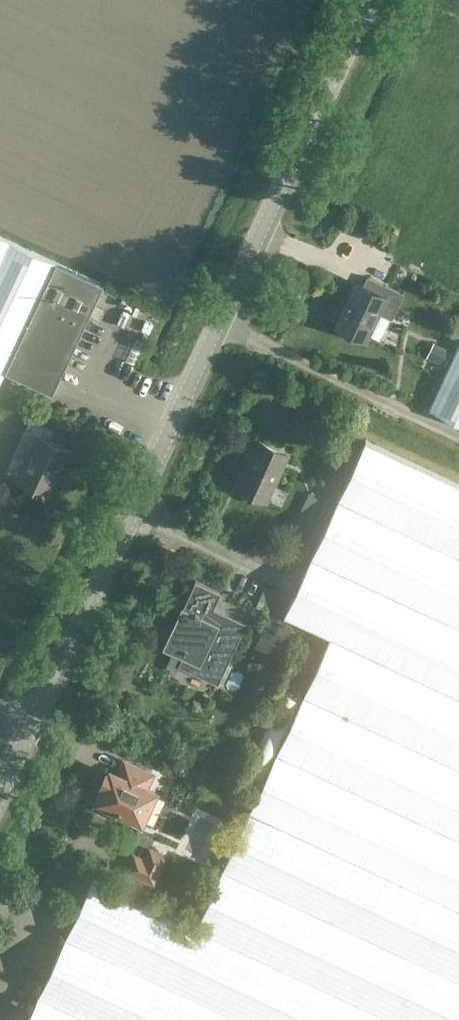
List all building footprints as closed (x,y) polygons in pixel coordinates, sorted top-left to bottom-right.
[(5,370),(56,261),(0,235),(0,382),(5,370)] [(5,370),(52,393),(104,283),(56,261),(5,370)] [(362,288),(352,284),(352,285),(355,286),(338,321),(335,320),(335,321),(371,338),(372,337),(369,336),(382,308),(385,310),(383,314),(393,318),(404,293),(368,276),(362,288)] [(434,343),(426,358),(445,366),(452,351),(434,343)] [(429,408),(458,422),(458,344),(429,408)] [(14,375),(0,383),(11,401),(25,392),(14,375)] [(49,495),(71,450),(49,439),(54,429),(30,417),(25,429),(38,435),(17,480),(49,495)] [(259,439),(237,487),(267,500),(289,453),(259,439)] [(38,996),(26,1019),(458,1019),(458,483),(367,440),(285,615),(331,636),(197,925),(93,877),(38,996)] [(246,619),(225,609),(213,604),(219,593),(196,582),(185,607),(182,606),(163,647),(184,656),(186,652),(201,659),(196,671),(217,681),(246,619)] [(100,790),(94,804),(118,815),(120,811),(141,821),(155,792),(144,787),(151,773),(125,761),(119,775),(111,771),(110,774),(107,772),(101,784),(105,785),(102,791),(100,790)] [(151,849),(146,860),(135,855),(128,870),(154,882),(166,856),(151,849)]
